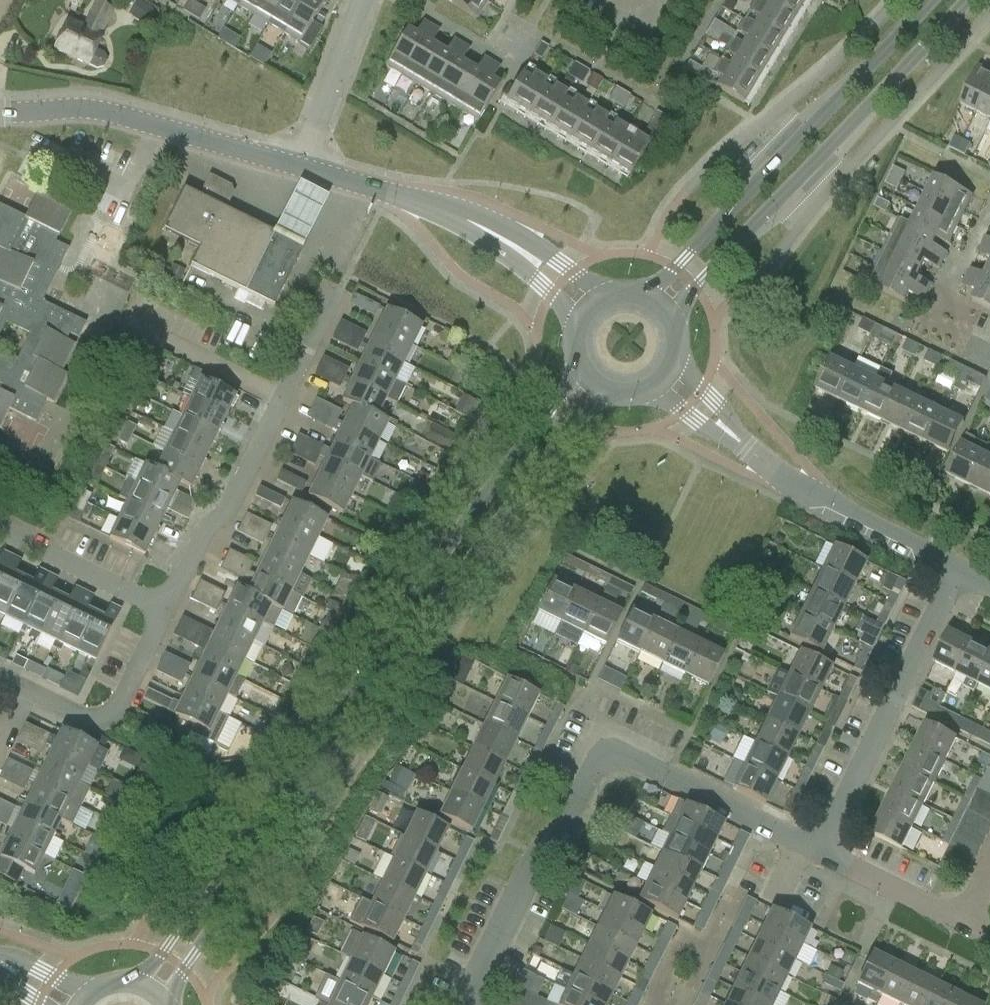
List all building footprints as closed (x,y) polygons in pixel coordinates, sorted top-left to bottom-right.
[(197,3),(193,0),(189,0),(183,10),(190,15),(197,3)] [(262,0),(242,0),(239,5),(253,14),(262,0)] [(283,0),(262,0),(253,14),(269,23),(283,0)] [(303,0),(283,0),(269,23),(284,33),(303,0)] [(312,21),(317,13),(325,0),(313,0),(312,1),(311,0),(303,0),(284,33),(310,48),(321,27),(318,26),(312,21)] [(482,0),(446,0),(477,18),(486,3),(482,0)] [(707,81),(743,103),(805,0),(757,0),(707,81)] [(731,0),(726,0),(722,6),(731,12),(736,3),(731,0)] [(88,66),(89,65),(96,69),(103,68),(107,61),(104,55),(95,51),(102,37),(100,36),(113,10),(97,2),(84,29),(68,21),(55,49),(88,66)] [(134,3),(128,14),(145,24),(151,14),(134,3)] [(197,3),(190,15),(199,20),(206,8),(197,3)] [(318,26),(324,17),(317,13),(312,21),(318,26)] [(710,27),(723,34),(727,27),(714,19),(710,27)] [(401,75),(431,26),(423,21),(416,34),(407,29),(385,66),(401,75)] [(431,26),(401,75),(417,84),(438,47),(432,44),(439,31),(431,26)] [(723,34),(710,27),(705,34),(718,42),(723,34)] [(438,47),(417,84),(432,93),(461,44),(454,39),(446,52),(438,47)] [(541,41),(541,42),(534,54),(542,59),(549,46),(541,41)] [(461,44),(432,93),(447,102),(468,66),(462,62),(469,48),(461,44)] [(468,66),(447,102),(462,111),(491,61),(484,57),(476,70),(468,66)] [(690,60),(685,68),(698,76),(703,68),(690,60)] [(492,80),(500,67),(491,61),(462,111),(478,120),(500,84),(492,80)] [(575,79),(583,66),(575,62),(568,74),(575,79)] [(629,174),(651,137),(528,64),(522,73),(513,88),(509,86),(501,98),(629,174)] [(583,84),(590,71),(583,66),(575,79),(583,84)] [(989,82),(989,72),(977,66),(959,104),(975,112),(989,82)] [(568,74),(563,82),(571,87),(575,79),(568,74)] [(602,80),(592,74),(586,84),(597,90),(602,80)] [(975,112),(989,119),(989,82),(975,112)] [(616,104),(624,91),(616,86),(608,99),(616,104)] [(624,108),(631,95),(624,91),(616,104),(624,108)] [(658,129),(665,115),(657,111),(649,124),(658,129)] [(956,151),(962,138),(955,135),(951,144),(949,147),(956,151)] [(962,138),(956,151),(966,156),(972,143),(962,138)] [(749,147),(741,156),(746,160),(754,151),(749,147)] [(872,162),(864,171),(869,175),(877,166),(872,162)] [(889,175),(902,182),(907,172),(894,166),(889,175)] [(902,182),(889,175),(885,183),(898,189),(902,182)] [(925,193),(964,212),(972,195),(933,176),(925,193)] [(273,234),(221,208),(230,190),(215,183),(207,201),(184,190),(164,230),(201,248),(191,267),(274,308),(304,249),(273,234)] [(299,188),(273,234),(304,249),(328,202),(299,188)] [(75,344),(66,340),(70,333),(79,337),(86,323),(42,301),(68,248),(55,242),(72,207),(39,191),(25,218),(0,206),(0,248),(0,337),(7,322),(31,334),(18,359),(0,350),(0,426),(9,408),(36,421),(46,400),(53,403),(67,375),(61,372),(75,344)] [(964,212),(925,193),(917,209),(956,228),(964,212)] [(887,212),(891,203),(879,197),(874,206),(887,212)] [(956,228),(917,209),(910,224),(898,218),(898,219),(937,238),(948,244),(956,228)] [(937,238),(898,219),(890,235),(942,260),(946,252),(933,245),(937,238)] [(942,260),(890,235),(882,251),(921,270),(925,262),(938,269),(942,260)] [(985,237),(981,245),(989,250),(989,240),(985,237)] [(981,245),(977,254),(989,260),(989,250),(981,245)] [(921,270),(882,251),(874,267),(927,292),(931,284),(917,277),(921,270)] [(177,285),(184,271),(172,265),(165,280),(177,285)] [(927,292),(874,267),(866,283),(905,302),(909,294),(923,301),(927,292)] [(989,289),(989,269),(987,268),(983,276),(970,269),(966,277),(989,289)] [(966,277),(962,285),(976,292),(972,301),(989,309),(989,289),(966,277)] [(375,316),(380,306),(372,302),(367,312),(375,316)] [(378,328),(413,345),(422,327),(388,310),(378,328)] [(872,336),(877,324),(863,318),(858,329),(872,336)] [(370,346),(404,363),(413,345),(378,328),(370,346)] [(355,339),(362,343),(367,333),(359,329),(355,339)] [(886,329),(881,340),(894,346),(899,335),(886,329)] [(362,343),(355,339),(350,349),(358,352),(362,343)] [(915,357),(921,346),(907,339),(902,351),(915,357)] [(404,363),(370,346),(361,364),(395,381),(404,363)] [(937,368),(943,356),(929,350),(924,361),(937,368)] [(838,399),(853,368),(831,358),(816,389),(838,399)] [(958,378),(964,366),(951,360),(946,372),(958,378)] [(406,386),(395,381),(361,364),(352,382),(386,399),(387,399),(397,404),(406,386)] [(337,375),(344,379),(349,369),(342,365),(337,375)] [(964,366),(958,378),(953,388),(965,393),(970,383),(981,389),(987,378),(964,366)] [(228,383),(196,368),(191,379),(200,384),(192,398),(227,415),(236,396),(224,391),(228,383)] [(860,410),(875,379),(853,368),(838,399),(860,410)] [(894,374),(882,368),(876,380),(875,379),(860,410),(882,421),(897,390),(888,386),(894,374)] [(344,379),(337,375),(332,385),(340,388),(344,379)] [(353,407),(354,405),(377,418),(378,417),(386,399),(352,382),(342,401),(353,407)] [(140,394),(150,399),(155,390),(145,385),(140,394)] [(904,432),(919,400),(897,390),(882,421),(904,432)] [(150,399),(140,394),(135,405),(145,410),(150,399)] [(456,410),(468,415),(475,400),(463,395),(456,410)] [(183,416),(218,433),(227,415),(192,398),(183,416)] [(926,442),(941,411),(919,400),(904,432),(926,442)] [(345,424),(349,426),(379,441),(389,422),(378,417),(377,418),(354,405),(353,407),(345,424)] [(334,407),(330,417),(338,420),(342,411),(334,407)] [(941,411),(926,442),(948,453),(963,422),(941,411)] [(175,434),(209,451),(218,433),(183,416),(175,434)] [(345,424),(338,420),(330,417),(325,426),(334,430),(340,433),(336,442),(370,459),(379,441),(349,426),(345,424)] [(123,431),(132,436),(137,426),(127,422),(123,431)] [(434,423),(427,437),(446,446),(453,433),(434,423)] [(132,436),(123,431),(118,441),(128,446),(132,436)] [(967,433),(963,443),(962,442),(946,474),(969,485),(984,453),(971,447),(976,438),(967,433)] [(165,452),(200,469),(209,451),(175,434),(165,452)] [(332,450),(325,447),(317,443),(312,453),(320,457),(320,456),(327,460),(362,477),(370,459),(336,442),(332,450)] [(157,470),(181,482),(180,483),(191,488),(200,469),(165,452),(157,470)] [(96,463),(105,468),(110,458),(100,453),(96,463)] [(320,457),(312,453),(308,463),(315,466),(320,457)] [(984,453),(969,485),(989,495),(989,456),(984,453)] [(318,478),(349,494),(353,495),(362,477),(327,460),(318,478)] [(105,468),(96,463),(91,473),(101,478),(105,468)] [(137,484),(171,501),(180,483),(181,482),(157,470),(146,465),(137,484)] [(425,485),(429,476),(420,472),(416,481),(425,485)] [(353,495),(349,494),(318,478),(308,497),(343,515),(353,495)] [(302,493),(307,483),(300,479),(295,489),(302,493)] [(415,481),(406,499),(419,505),(421,501),(427,487),(415,481)] [(128,502),(162,519),(171,501),(137,484),(128,502)] [(78,499),(88,504),(93,494),(82,489),(78,499)] [(280,509),(286,499),(278,495),(273,506),(280,509)] [(88,504),(78,499),(73,509),(83,514),(88,504)] [(119,519),(154,536),(162,519),(128,502),(119,519)] [(284,522),(318,538),(327,520),(293,503),(284,522)] [(154,536),(119,519),(110,539),(144,556),(154,536)] [(260,532),(268,536),(273,526),(265,522),(260,532)] [(275,539),(309,556),(318,538),(284,522),(275,539)] [(268,536),(260,532),(255,542),(263,545),(268,536)] [(773,543),(780,547),(784,539),(778,535),(773,543)] [(266,557),(300,574),(309,556),(275,539),(266,557)] [(866,561),(833,546),(822,569),(854,585),(866,561)] [(12,557),(3,553),(0,558),(0,582),(12,557)] [(576,570),(580,561),(565,554),(561,563),(576,570)] [(25,578),(15,574),(21,561),(12,557),(0,582),(0,613),(6,616),(25,578)] [(300,574),(266,557),(257,575),(292,592),(300,574)] [(242,568),(250,572),(255,562),(247,558),(242,568)] [(771,570),(775,562),(767,558),(763,566),(771,570)] [(599,581),(603,572),(588,565),(584,574),(599,581)] [(752,573),(765,579),(769,571),(756,565),(752,573)] [(250,572),(242,568),(238,577),(245,581),(250,572)] [(811,591),(843,607),(854,585),(822,569),(811,591)] [(25,578),(6,616),(20,623),(17,628),(21,630),(49,575),(39,570),(33,583),(25,578)] [(42,634),(61,596),(52,592),(58,579),(49,575),(21,630),(25,632),(28,627),(42,634)] [(303,597),(292,592),(257,575),(249,593),(283,610),(283,609),(294,615),(303,597)] [(621,592),(625,583),(610,576),(606,585),(621,592)] [(906,581),(905,580),(898,577),(891,592),(899,596),(906,581)] [(560,623),(576,591),(553,580),(537,612),(560,623)] [(214,599),(222,603),(226,593),(201,581),(197,591),(214,599)] [(655,600),(659,591),(645,584),(641,593),(655,600)] [(61,596),(42,634),(56,641),(53,647),(57,648),(85,593),(75,588),(69,601),(61,596)] [(274,628),(282,611),(283,610),(249,593),(238,588),(229,606),(264,623),(274,628)] [(583,634),(599,602),(576,591),(560,623),(583,634)] [(799,614),(832,630),(843,607),(811,591),(799,614)] [(78,652),(96,614),(87,609),(94,597),(85,593),(57,648),(61,650),(64,645),(78,652)] [(678,611),(682,602),(667,595),(663,604),(678,611)] [(222,603),(214,599),(209,609),(217,613),(222,603)] [(337,614),(341,605),(330,599),(325,607),(337,614)] [(880,614),(888,618),(895,603),(887,599),(880,614)] [(599,602),(583,634),(606,646),(622,613),(599,602)] [(94,667),(121,611),(111,606),(105,618),(96,614),(78,652),(92,659),(86,671),(91,673),(94,667)] [(264,623),(229,606),(220,625),(254,642),(255,641),(264,623)] [(700,622),(704,613),(690,606),(686,615),(700,622)] [(631,609),(616,641),(639,653),(655,620),(631,609)] [(832,630),(799,614),(788,637),(821,652),(832,630)] [(723,633),(727,624),(712,617),(708,626),(723,633)] [(662,664),(677,631),(655,620),(639,653),(662,664)] [(869,620),(862,634),(877,641),(884,627),(869,620)] [(309,646),(318,628),(309,624),(300,641),(309,646)] [(196,635),(204,639),(209,629),(201,625),(196,635)] [(264,646),(255,641),(254,642),(220,625),(211,642),(246,659),(255,663),(264,646)] [(957,672),(972,641),(950,630),(934,661),(957,672)] [(684,675),(700,642),(677,631),(662,664),(684,675)] [(204,639),(196,635),(192,645),(199,648),(204,639)] [(964,686),(975,692),(980,683),(979,683),(989,661),(989,650),(972,641),(957,672),(968,678),(964,686)] [(202,660),(237,677),(246,659),(211,642),(202,660)] [(700,642),(684,675),(708,687),(724,654),(700,642)] [(866,663),(873,649),(865,644),(858,659),(866,663)] [(6,660),(11,651),(0,646),(0,657),(6,660)] [(820,689),(832,666),(800,651),(788,674),(820,689)] [(12,664),(24,670),(28,661),(16,655),(12,664)] [(470,670),(474,663),(462,657),(457,668),(464,672),(470,670)] [(193,678),(228,695),(237,677),(202,660),(193,678)] [(179,671),(186,675),(191,665),(184,661),(179,671)] [(979,683),(980,683),(989,689),(989,661),(979,683)] [(579,668),(569,663),(565,670),(575,675),(579,668)] [(41,678),(45,669),(34,664),(30,673),(41,678)] [(283,669),(280,676),(282,680),(292,677),(288,667),(283,669)] [(777,697),(809,712),(820,689),(788,674),(777,669),(766,692),(777,697)] [(45,680),(56,685),(60,687),(65,678),(50,670),(49,672),(45,680)] [(186,675),(179,671),(174,681),(182,684),(186,675)] [(86,681),(68,672),(60,687),(79,696),(86,681)] [(608,686),(620,691),(627,678),(615,673),(608,686)] [(841,690),(850,695),(858,680),(849,675),(841,690)] [(228,695),(193,678),(185,696),(219,713),(219,712),(228,695)] [(540,694),(508,679),(496,702),(529,718),(540,694)] [(451,690),(445,687),(437,701),(444,704),(451,690)] [(739,703),(743,696),(741,690),(734,687),(729,698),(739,703)] [(921,689),(913,706),(912,707),(925,714),(931,703),(928,701),(932,694),(921,689)] [(191,732),(216,745),(230,717),(219,712),(219,713),(185,696),(175,715),(194,724),(191,732)] [(846,703),(833,696),(826,711),(839,717),(846,703)] [(168,711),(173,701),(166,697),(161,708),(168,711)] [(766,719),(798,735),(809,712),(777,697),(766,719)] [(485,725),(517,740),(529,718),(496,702),(485,725)] [(558,722),(565,707),(556,703),(549,717),(558,722)] [(953,713),(939,706),(933,717),(948,724),(953,713)] [(975,724),(961,717),(956,728),(969,735),(975,724)] [(755,742),(787,757),(798,735),(766,719),(755,742)] [(828,740),(835,725),(827,721),(820,735),(828,740)] [(717,742),(725,727),(717,723),(716,725),(709,738),(717,742)] [(915,745),(946,761),(957,738),(926,723),(915,745)] [(474,747),(506,763),(517,740),(485,725),(474,747)] [(546,744),(554,730),(545,725),(538,740),(546,744)] [(989,745),(989,732),(983,728),(977,739),(989,745)] [(55,749),(95,768),(97,764),(91,762),(98,747),(64,730),(55,749)] [(39,741),(47,745),(51,735),(44,732),(39,741)] [(47,745),(39,741),(34,751),(42,755),(47,745)] [(744,764),(776,780),(787,757),(755,742),(744,764)] [(817,762),(824,748),(816,743),(809,758),(817,762)] [(904,767),(935,782),(946,761),(915,745),(904,767)] [(463,770),(495,786),(506,763),(474,747),(463,770)] [(535,767),(543,752),(534,748),(527,763),(535,767)] [(95,768),(55,749),(46,767),(80,783),(86,770),(92,773),(95,768)] [(776,780),(744,764),(733,788),(765,803),(776,780)] [(381,787),(403,797),(405,791),(401,789),(409,772),(396,766),(388,783),(384,781),(381,787)] [(806,785),(813,770),(805,766),(798,781),(806,785)] [(91,789),(80,783),(46,767),(37,785),(82,807),(91,789)] [(893,789),(924,804),(935,782),(904,767),(893,789)] [(21,777),(29,781),(34,771),(26,768),(21,777)] [(451,792),(484,808),(495,786),(463,770),(451,792)] [(524,790),(531,775),(523,771),(516,786),(524,790)] [(29,781),(21,777),(17,787),(24,791),(29,781)] [(983,778),(978,789),(989,795),(989,781),(983,778)] [(131,788),(113,779),(105,794),(123,803),(131,788)] [(643,789),(651,793),(654,787),(646,783),(643,789)] [(62,819),(73,824),(82,807),(37,785),(28,803),(62,820),(62,819)] [(795,807),(802,793),(794,789),(787,803),(795,807)] [(883,810),(913,826),(924,804),(893,789),(883,810)] [(978,789),(972,800),(989,809),(989,795),(978,789)] [(440,816),(472,831),(484,808),(451,792),(440,816)] [(369,808),(382,814),(388,799),(376,793),(369,808)] [(513,812),(520,798),(512,794),(504,808),(513,812)] [(725,822),(686,803),(678,799),(670,817),(678,821),(678,820),(717,839),(725,822)] [(972,800),(967,811),(989,822),(989,809),(972,800)] [(19,821),(60,841),(61,837),(55,834),(62,820),(28,803),(19,821)] [(4,814),(11,817),(16,807),(9,804),(4,814)] [(913,826),(883,810),(871,833),(902,849),(913,826)] [(967,811),(962,822),(988,835),(989,830),(989,822),(967,811)] [(438,852),(450,829),(417,813),(406,836),(438,852)] [(4,814),(0,821),(0,823),(7,827),(11,817),(4,814)] [(502,835),(509,820),(501,816),(493,831),(502,835)] [(671,836),(709,855),(717,839),(678,820),(678,821),(671,836)] [(10,839),(45,856),(51,842),(57,845),(60,841),(19,821),(10,839)] [(988,835),(962,822),(956,833),(982,846),(988,835)] [(360,827),(355,838),(365,842),(369,834),(368,831),(360,827)] [(982,846),(956,833),(951,843),(977,856),(982,846)] [(394,859),(427,875),(438,852),(406,836),(394,859)] [(663,852),(701,871),(709,855),(671,836),(663,852)] [(742,852),(748,841),(737,836),(732,847),(742,852)] [(97,859),(106,841),(98,837),(89,855),(97,859)] [(467,856),(474,841),(466,837),(459,852),(467,856)] [(38,869),(45,856),(10,839),(0,860),(0,876),(17,884),(24,869),(35,875),(38,869)] [(977,856),(951,843),(946,855),(972,867),(977,856)] [(355,865),(360,854),(349,848),(344,860),(355,865)] [(734,868),(740,856),(730,851),(724,863),(734,868)] [(701,871),(663,852),(655,867),(694,886),(701,871)] [(972,867),(946,855),(939,867),(965,880),(972,867)] [(383,881),(416,897),(427,875),(394,859),(383,881)] [(456,878),(463,864),(455,860),(448,874),(456,878)] [(647,883),(686,902),(694,886),(655,867),(647,883)] [(727,884),(732,872),(722,867),(716,879),(727,884)] [(87,878),(73,870),(56,904),(71,911),(79,895),(81,890),(82,888),(86,881),(87,878)] [(575,877),(567,893),(570,894),(577,898),(585,882),(575,877)] [(372,904),(405,920),(416,897),(383,881),(372,904)] [(445,901),(452,886),(444,882),(437,897),(445,901)] [(686,902),(647,883),(639,899),(678,919),(686,902)] [(719,899),(724,888),(714,883),(709,894),(719,899)] [(652,915),(614,895),(606,912),(644,931),(652,915)] [(752,913),(757,901),(747,896),(741,908),(752,913)] [(711,915),(717,904),(706,899),(701,910),(711,915)] [(330,905),(324,902),(321,908),(327,911),(330,905)] [(405,920),(372,904),(360,927),(393,943),(405,920)] [(434,924),(441,909),(433,905),(427,920),(434,924)] [(765,926),(803,945),(812,928),(773,909),(765,926)] [(598,928),(636,947),(644,931),(606,912),(598,928)] [(744,929),(750,917),(739,912),(734,923),(744,929)] [(703,931),(709,920),(699,915),(693,926),(703,931)] [(757,941),(757,942),(796,961),(803,945),(765,926),(757,941)] [(669,944),(675,932),(664,927),(659,938),(669,944)] [(423,946),(430,932),(422,928),(415,942),(423,946)] [(590,944),(591,944),(628,963),(636,947),(598,928),(590,944)] [(736,945),(742,933),(731,928),(726,939),(736,945)] [(396,951),(366,936),(353,930),(341,954),(352,959),(352,958),(385,974),(396,951)] [(749,957),(788,976),(796,961),(757,942),(757,941),(749,957)] [(661,959),(667,948),(656,943),(651,954),(661,959)] [(582,959),(620,978),(628,963),(591,944),(590,944),(582,959)] [(534,947),(530,955),(537,959),(541,950),(534,947)] [(726,965),(732,953),(722,948),(716,960),(726,965)] [(858,955),(847,950),(842,962),(852,967),(858,955)] [(872,990),(868,999),(876,1003),(881,994),(880,994),(895,963),(871,952),(856,982),(872,990)] [(309,957),(299,953),(297,958),(307,962),(309,957)] [(741,973),(780,992),(788,976),(749,957),(741,973)] [(341,981),(349,985),(373,997),(385,974),(352,958),(352,959),(341,981)] [(574,975),(613,994),(620,978),(582,959),(574,975)] [(654,975),(659,964),(649,959),(643,970),(654,975)] [(413,979),(420,964),(412,960),(405,975),(413,979)] [(902,1004),(917,974),(895,963),(880,994),(881,994),(902,1004)] [(719,981),(724,970),(714,964),(708,976),(719,981)] [(831,966),(826,976),(831,978),(839,982),(843,972),(831,966)] [(524,969),(516,985),(524,989),(534,994),(538,996),(545,980),(524,969)] [(766,1004),(774,1004),(780,992),(741,973),(733,989),(766,1004)] [(938,985),(917,974),(902,1004),(928,1004),(938,985)] [(595,1004),(607,1004),(613,994),(574,975),(567,991),(595,1004)] [(646,991),(651,980),(641,975),(635,986),(646,991)] [(711,997),(716,986),(706,980),(700,992),(711,997)] [(333,1004),(369,1004),(373,997),(349,985),(341,981),(330,1003),(333,1004)] [(843,986),(836,982),(833,990),(839,993),(843,986)] [(402,1002),(409,987),(401,983),(394,998),(402,1002)] [(503,1004),(516,1004),(524,989),(516,985),(514,984),(503,1004)] [(961,996),(938,985),(928,1004),(957,1004),(961,996)] [(534,994),(524,989),(516,1004),(528,1004),(534,994)] [(727,1004),(766,1004),(733,989),(726,1004),(727,1004)] [(643,996),(633,990),(627,1002),(634,1004),(639,1004),(643,996)] [(567,991),(560,1004),(595,1004),(567,991)] [(538,996),(534,994),(528,1004),(540,1004),(544,999),(538,996)] [(961,996),(957,1004),(979,1004),(961,996)] [(708,1002),(698,997),(694,1004),(707,1004),(708,1002)]
